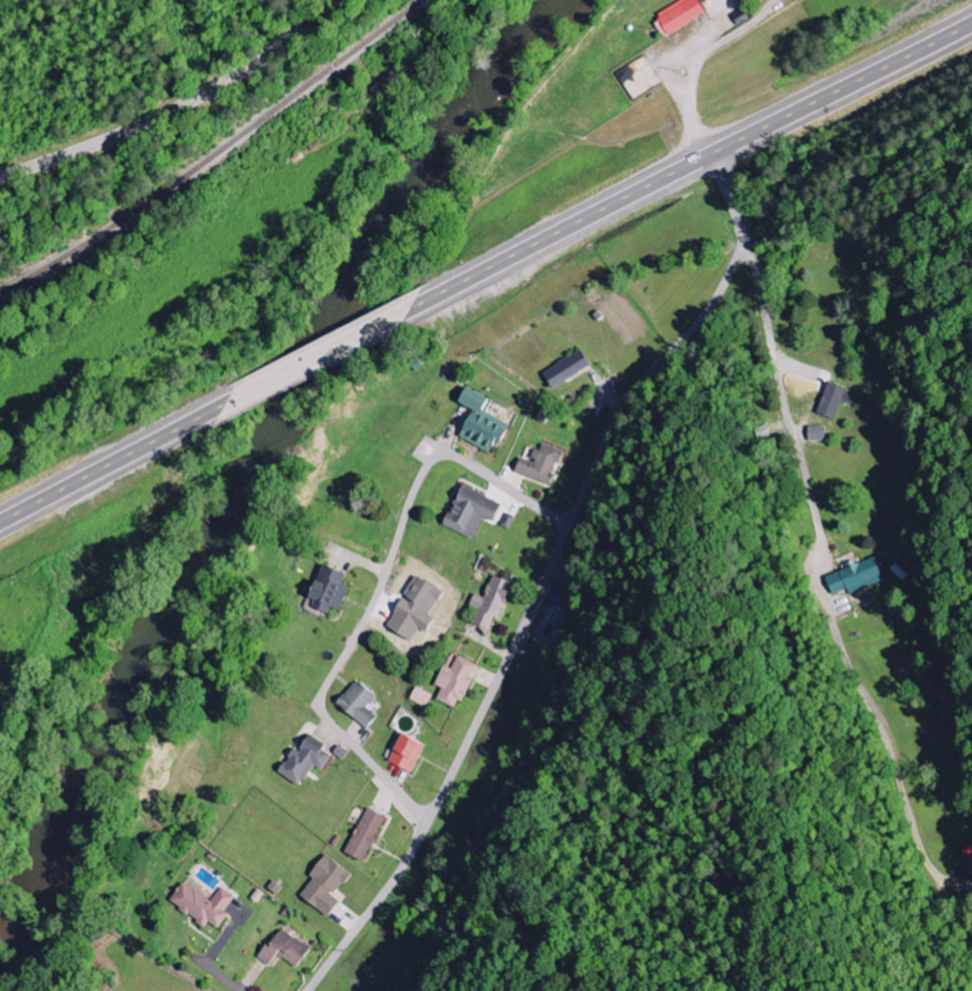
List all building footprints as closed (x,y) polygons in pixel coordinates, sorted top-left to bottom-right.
[(697,0),(684,0),(652,19),(664,38),(705,13),(697,0)] [(543,371),(552,388),(590,368),(582,351),(543,371)] [(840,402),(848,404),(852,389),(828,383),(819,414),(835,419),(840,402)] [(511,425),(484,412),(491,398),(468,388),(461,403),(475,410),(461,438),(491,452),(496,442),(502,445),(511,425)] [(809,440),(825,441),(826,426),(809,426),(809,440)] [(549,485),(562,452),(543,444),(540,451),(535,449),(531,461),(522,457),(516,473),(549,485)] [(503,504),(464,486),(453,509),(452,509),(444,525),(475,539),(484,517),(494,522),(503,504)] [(827,576),(834,595),(848,590),(850,594),(885,582),(877,558),(827,576)] [(332,608),(341,611),(349,587),(343,585),(347,573),(324,565),(312,598),(316,600),(313,608),(330,614),(332,608)] [(388,628),(413,641),(419,628),(429,633),(436,619),(431,616),(445,591),(416,576),(405,597),(404,597),(388,628)] [(511,582),(493,576),(484,598),(475,595),(471,607),(480,610),(474,625),(492,632),(511,582)] [(478,664),(458,656),(453,670),(445,666),(436,685),(443,688),(437,701),(458,710),(478,664)] [(367,708),(377,694),(356,680),(338,706),(370,728),(378,716),(367,708)] [(432,694),(416,688),(411,701),(427,707),(432,694)] [(315,765),(323,771),(332,756),(324,750),(327,746),(311,735),(300,752),(296,749),(280,773),(301,787),(315,765)] [(413,773),(426,745),(403,735),(390,763),(413,773)] [(347,854),(367,863),(388,817),(368,808),(347,854)] [(960,858),(968,860),(964,871),(971,874),(971,843),(971,846),(964,843),(960,858)] [(301,895),(329,917),(340,901),(334,896),(351,874),(327,855),(311,876),(314,879),(301,895)] [(236,897),(222,887),(212,902),(184,882),(170,902),(206,926),(209,922),(219,928),(229,914),(225,912),(236,897)] [(258,958),(271,966),(279,954),(298,967),(311,948),(282,929),(271,947),(267,945),(258,958)]
